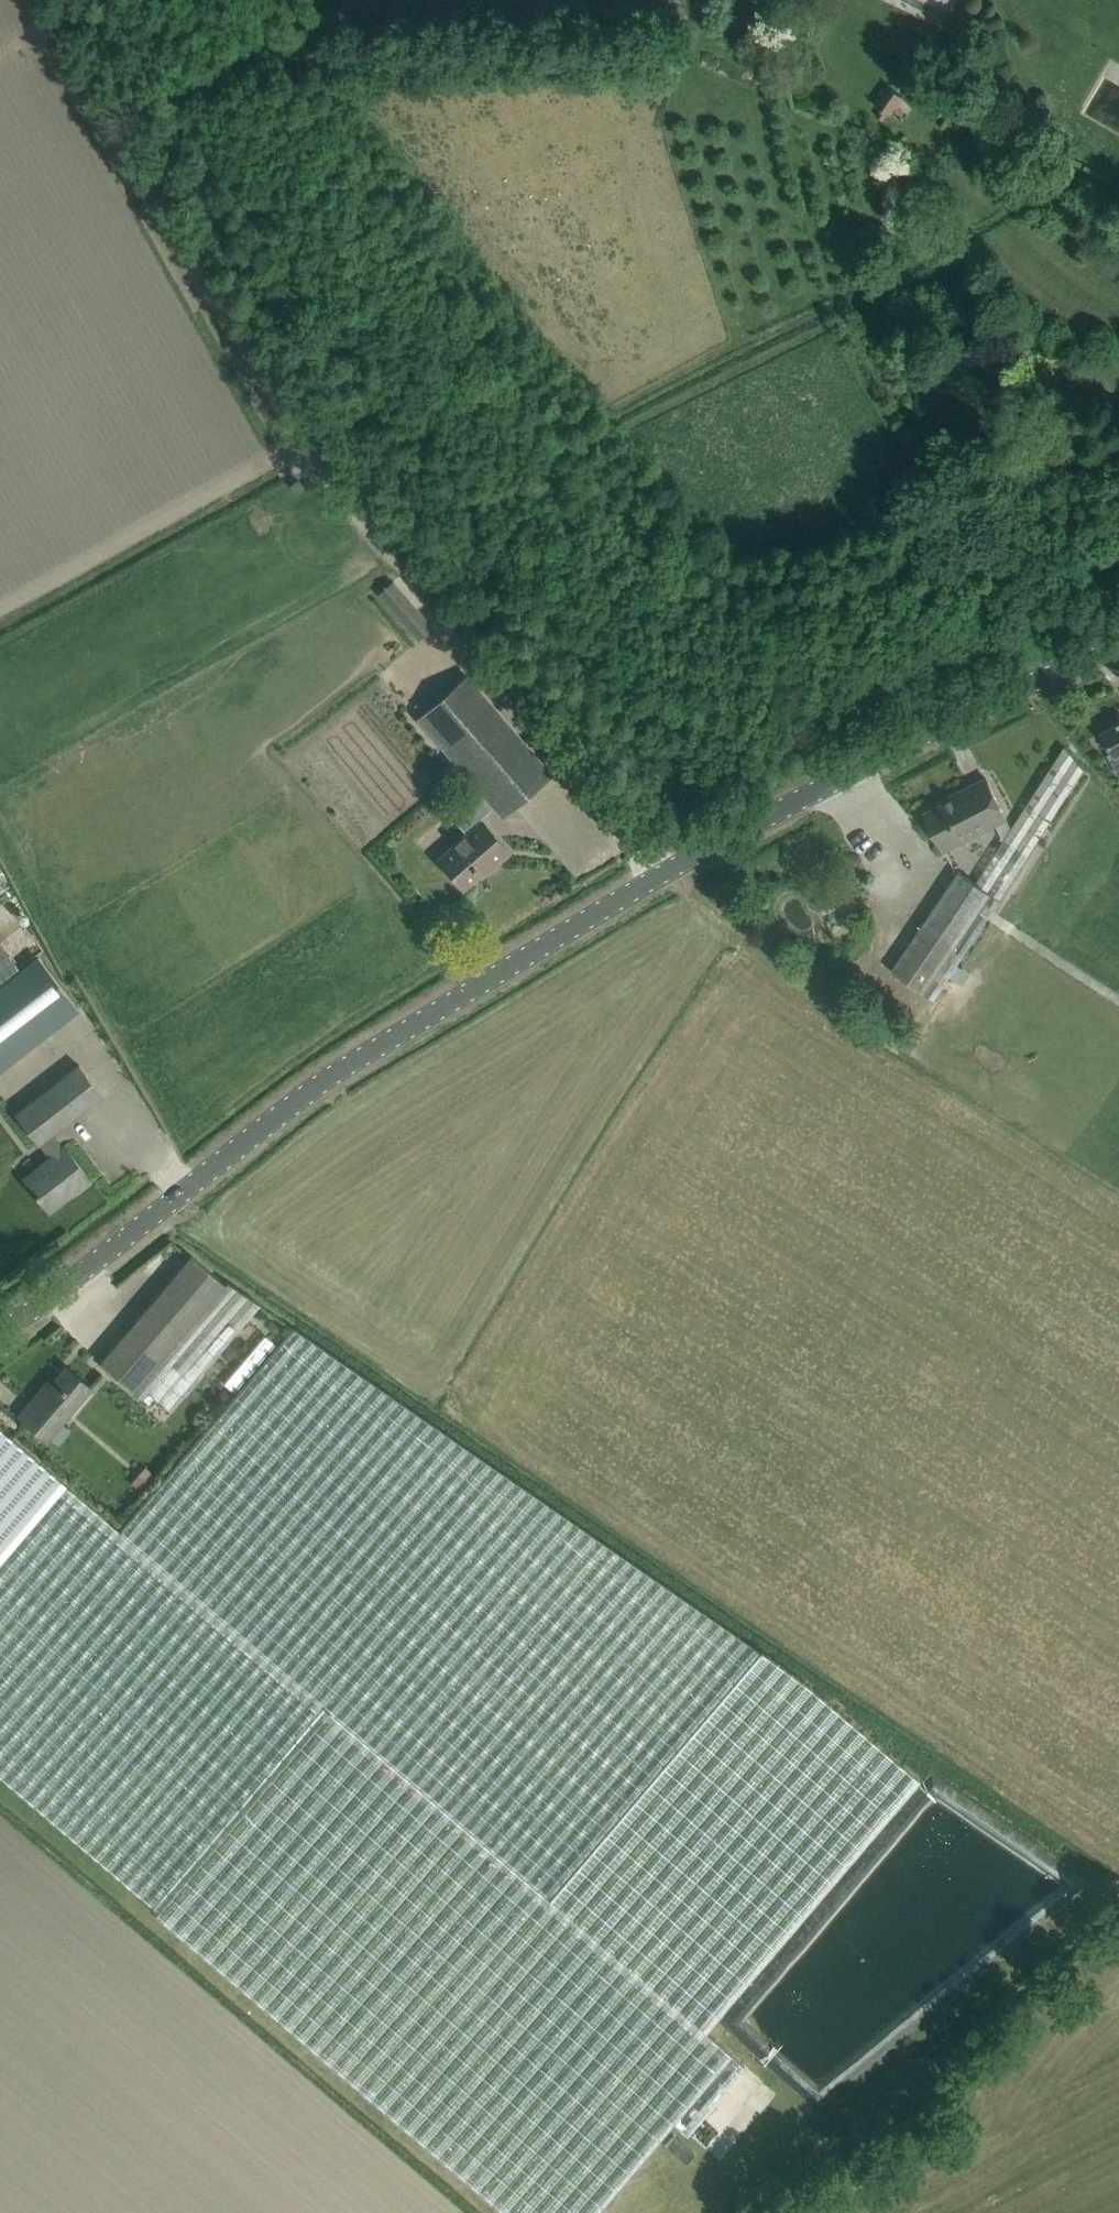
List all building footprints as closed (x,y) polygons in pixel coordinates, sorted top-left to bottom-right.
[(890,116),(903,96),(887,86),(875,106),(879,109),(875,116),(883,121),(887,114),(890,116)] [(388,585),(378,595),(416,639),(427,630),(388,585)] [(552,774),(466,674),(416,718),(483,795),(454,820),(465,834),(437,858),(462,888),(488,866),(490,869),(509,852),(479,818),(493,807),(502,817),(552,774)] [(1101,732),(1113,751),(1107,754),(1118,774),(1118,722),(1101,732)] [(1004,840),(977,882),(1000,899),(1084,769),(1065,746),(1004,840)] [(943,850),(996,824),(1004,840),(1011,828),(1006,818),(986,778),(951,795),(953,798),(924,813),(943,850)] [(957,869),(891,971),(934,999),(1000,899),(957,869)] [(79,1009),(38,957),(0,986),(0,1071),(79,1009)] [(23,1178),(48,1211),(89,1179),(64,1146),(62,1147),(51,1133),(101,1094),(78,1064),(14,1114),(37,1144),(39,1143),(50,1157),(23,1178)] [(168,1408),(259,1303),(226,1280),(224,1283),(191,1255),(99,1362),(140,1396),(148,1390),(168,1408)] [(151,1904),(149,1907),(508,2212),(594,2212),(666,2128),(673,2121),(686,2132),(744,2064),(704,2030),(918,1779),(810,1686),(760,1650),(294,1327),(120,1531),(65,1484),(0,1429),(0,1776),(151,1904)] [(224,1382),(234,1391),(275,1343),(265,1334),(224,1382)] [(39,1391),(19,1415),(46,1438),(90,1387),(66,1366),(43,1394),(39,1391)] [(674,2134),(665,2144),(685,2162),(694,2152),(674,2134)]
